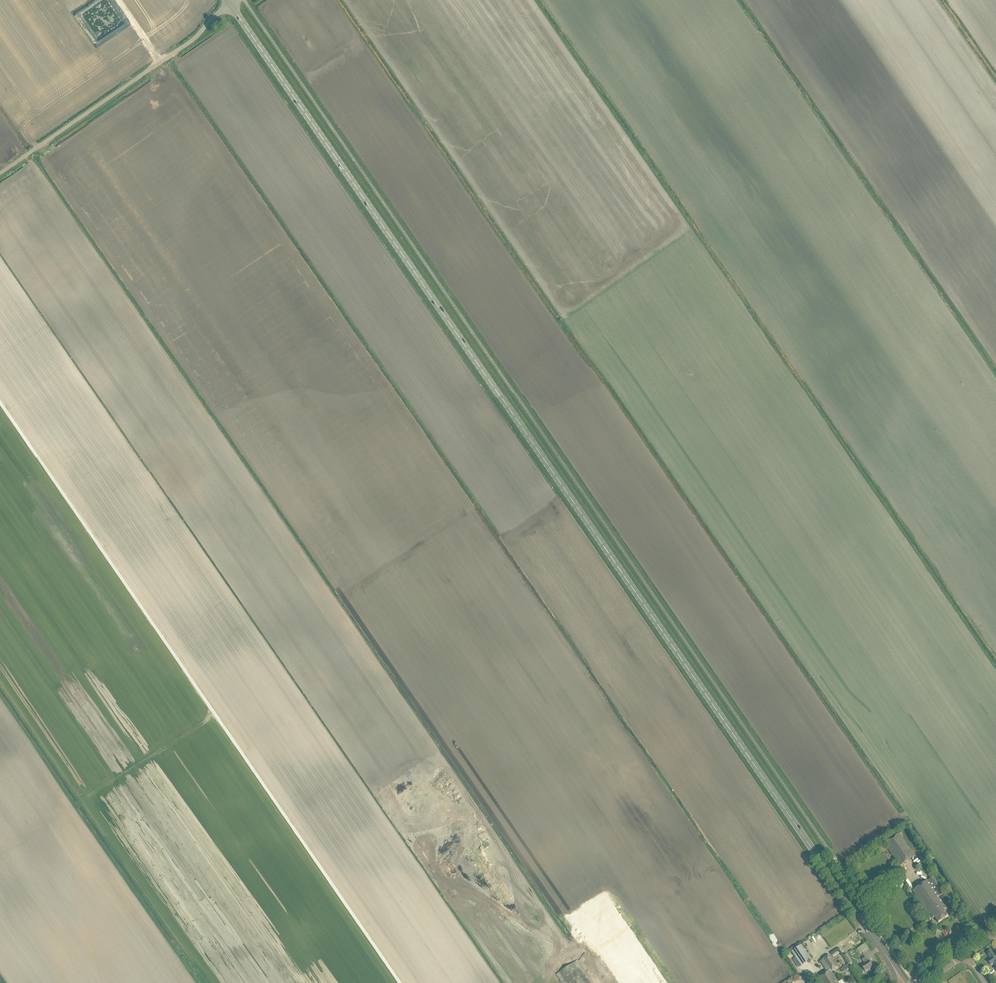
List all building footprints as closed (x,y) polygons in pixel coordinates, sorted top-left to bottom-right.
[(885,845),(900,867),(915,857),(900,835),(885,845)] [(928,880),(939,897),(944,894),(941,890),(942,890),(933,877),(928,880)] [(929,915),(930,914),(933,919),(935,918),(939,923),(948,917),(944,910),(946,909),(927,882),(913,892),(926,912),(927,911),(929,915)] [(604,894),(579,912),(585,920),(580,923),(620,982),(665,982),(604,894)] [(857,946),(860,951),(867,947),(863,942),(857,946)] [(812,959),(802,945),(791,952),(801,966),(812,959)] [(995,970),(995,958),(991,951),(986,954),(990,959),(988,961),(991,966),(994,963),(995,967),(994,968),(995,970)] [(818,980),(820,982),(838,982),(831,971),(837,967),(830,957),(823,961),(830,971),(818,980)] [(862,967),(865,972),(872,967),(866,958),(862,960),(865,964),(862,967)] [(557,976),(562,982),(591,982),(577,962),(557,976)]
